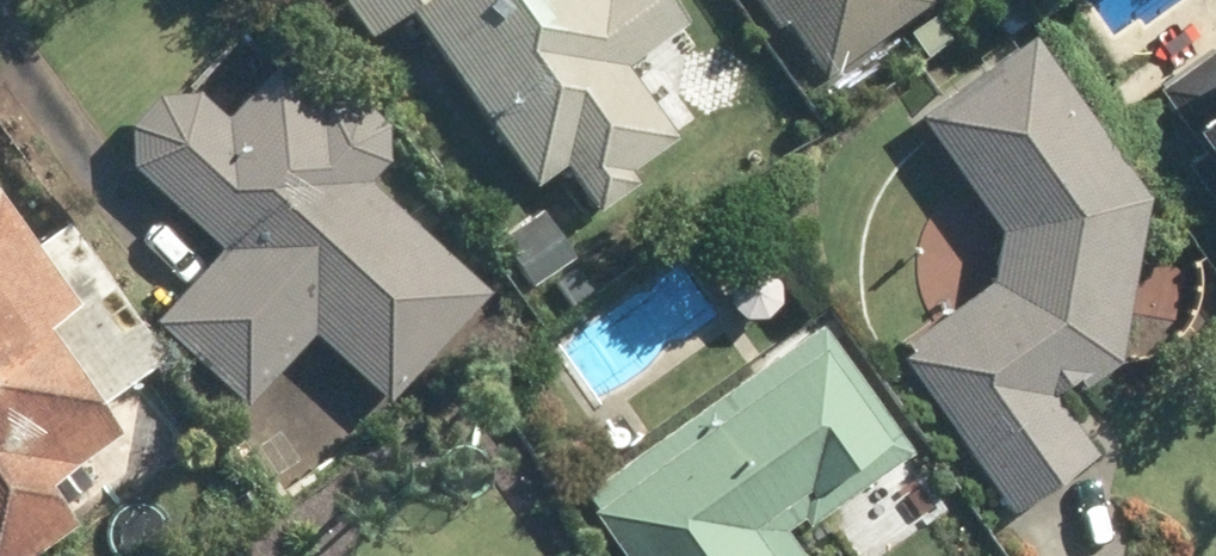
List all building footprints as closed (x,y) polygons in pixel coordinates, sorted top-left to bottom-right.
[(365,41),(411,11),(527,187),(562,164),(593,211),(636,183),(625,167),(670,138),(649,107),(622,66),(688,22),(673,0),(338,0),(365,41)] [(774,31),(786,23),(825,78),(902,25),(923,55),(950,36),(929,6),(925,0),(752,0),(774,31)] [(1030,40),(914,116),(993,228),(982,291),(896,355),(1013,514),(1091,456),(1049,399),(1122,364),(1145,216),(1030,40)] [(1163,87),(1215,165),(1215,51),(1163,87)] [(277,69),(223,125),(211,112),(208,109),(205,106),(201,104),(197,102),(193,101),(189,100),(185,99),(181,98),(177,98),(172,98),(168,99),(164,100),(160,101),(156,103),(152,105),(149,107),(146,110),(142,113),(140,116),(137,119),(135,122),(133,126),(131,130),(130,134),(129,138),(128,143),(128,147),(128,151),(129,155),(130,159),(131,163),(132,167),(134,171),(137,175),(139,178),(218,253),(152,326),(245,411),(315,334),(391,402),(490,292),(373,186),(383,130),(350,99),(330,120),(277,69)] [(66,520),(38,478),(111,429),(94,404),(163,358),(69,219),(29,247),(0,204),(0,555),(14,555),(66,520)] [(623,555),(803,555),(793,542),(910,460),(819,329),(580,495),(623,555)]
